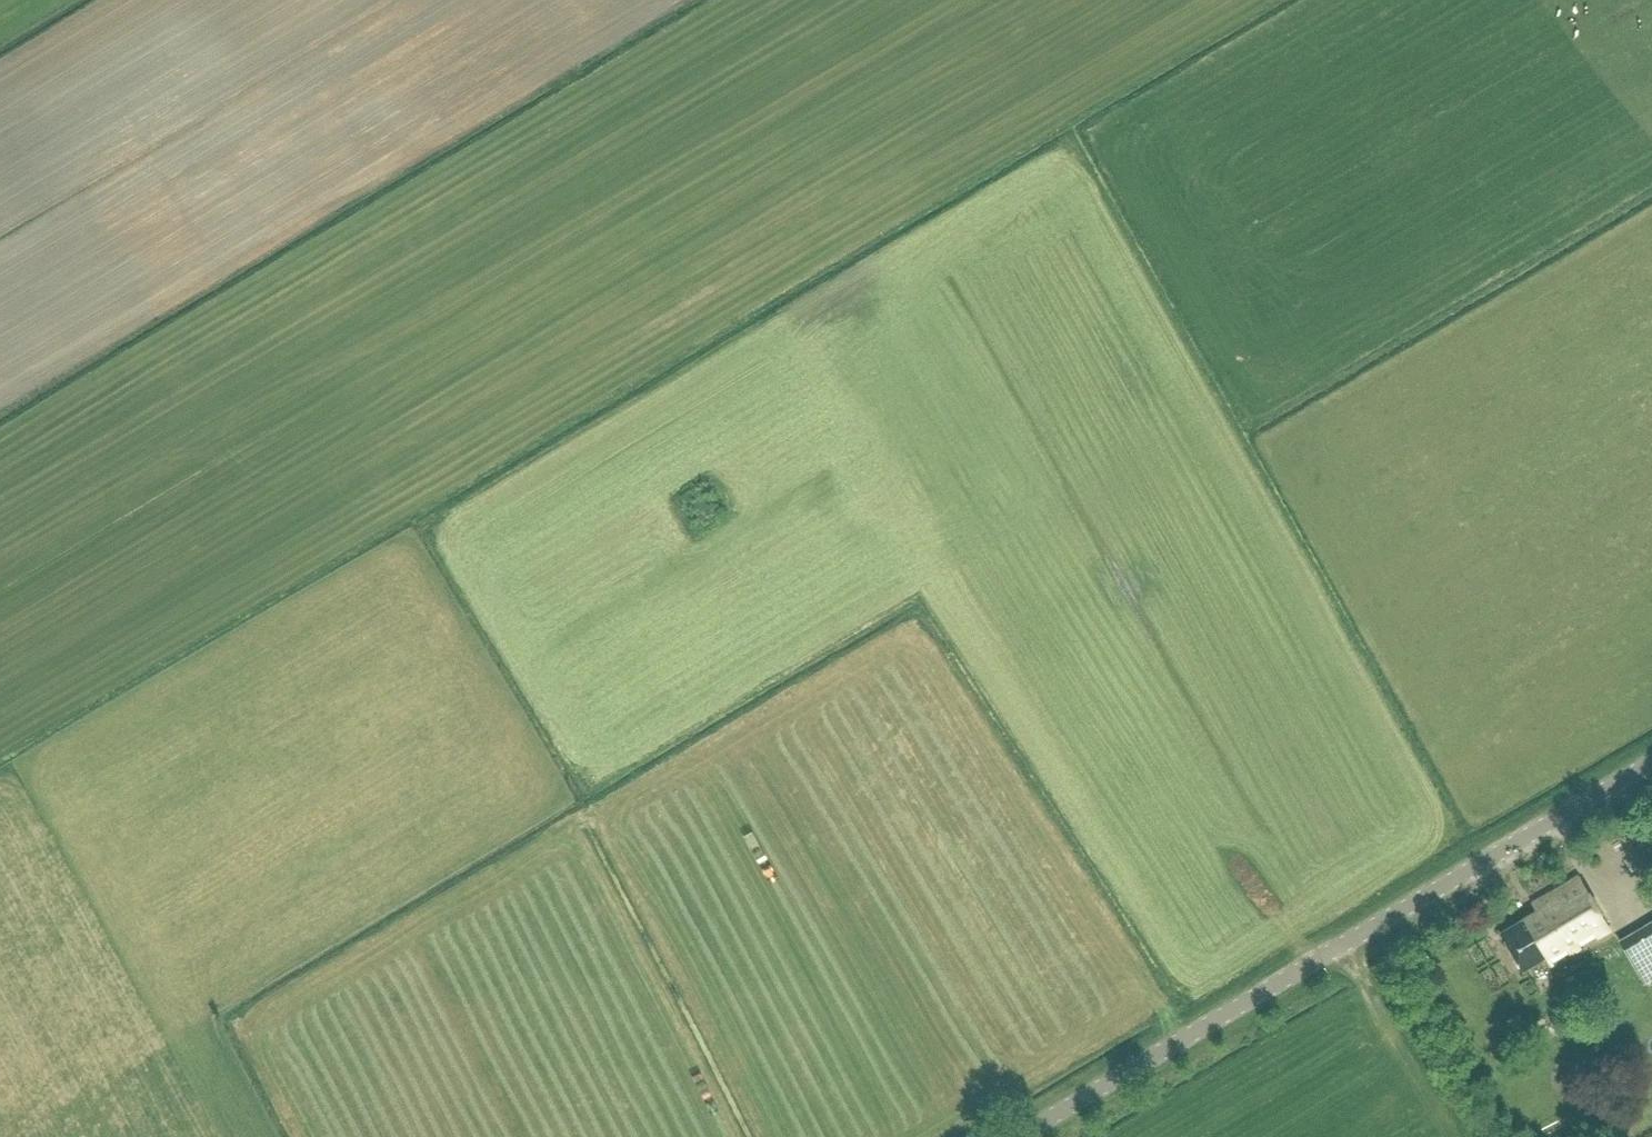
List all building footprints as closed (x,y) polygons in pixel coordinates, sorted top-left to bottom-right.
[(1551,964),(1610,929),(1579,876),(1532,903),(1537,911),(1501,932),(1523,970),(1546,956),(1551,964)] [(1639,927),(1650,950),(1651,949),(1651,920),(1639,927)] [(1634,935),(1622,941),(1635,964),(1647,957),(1634,935)]
